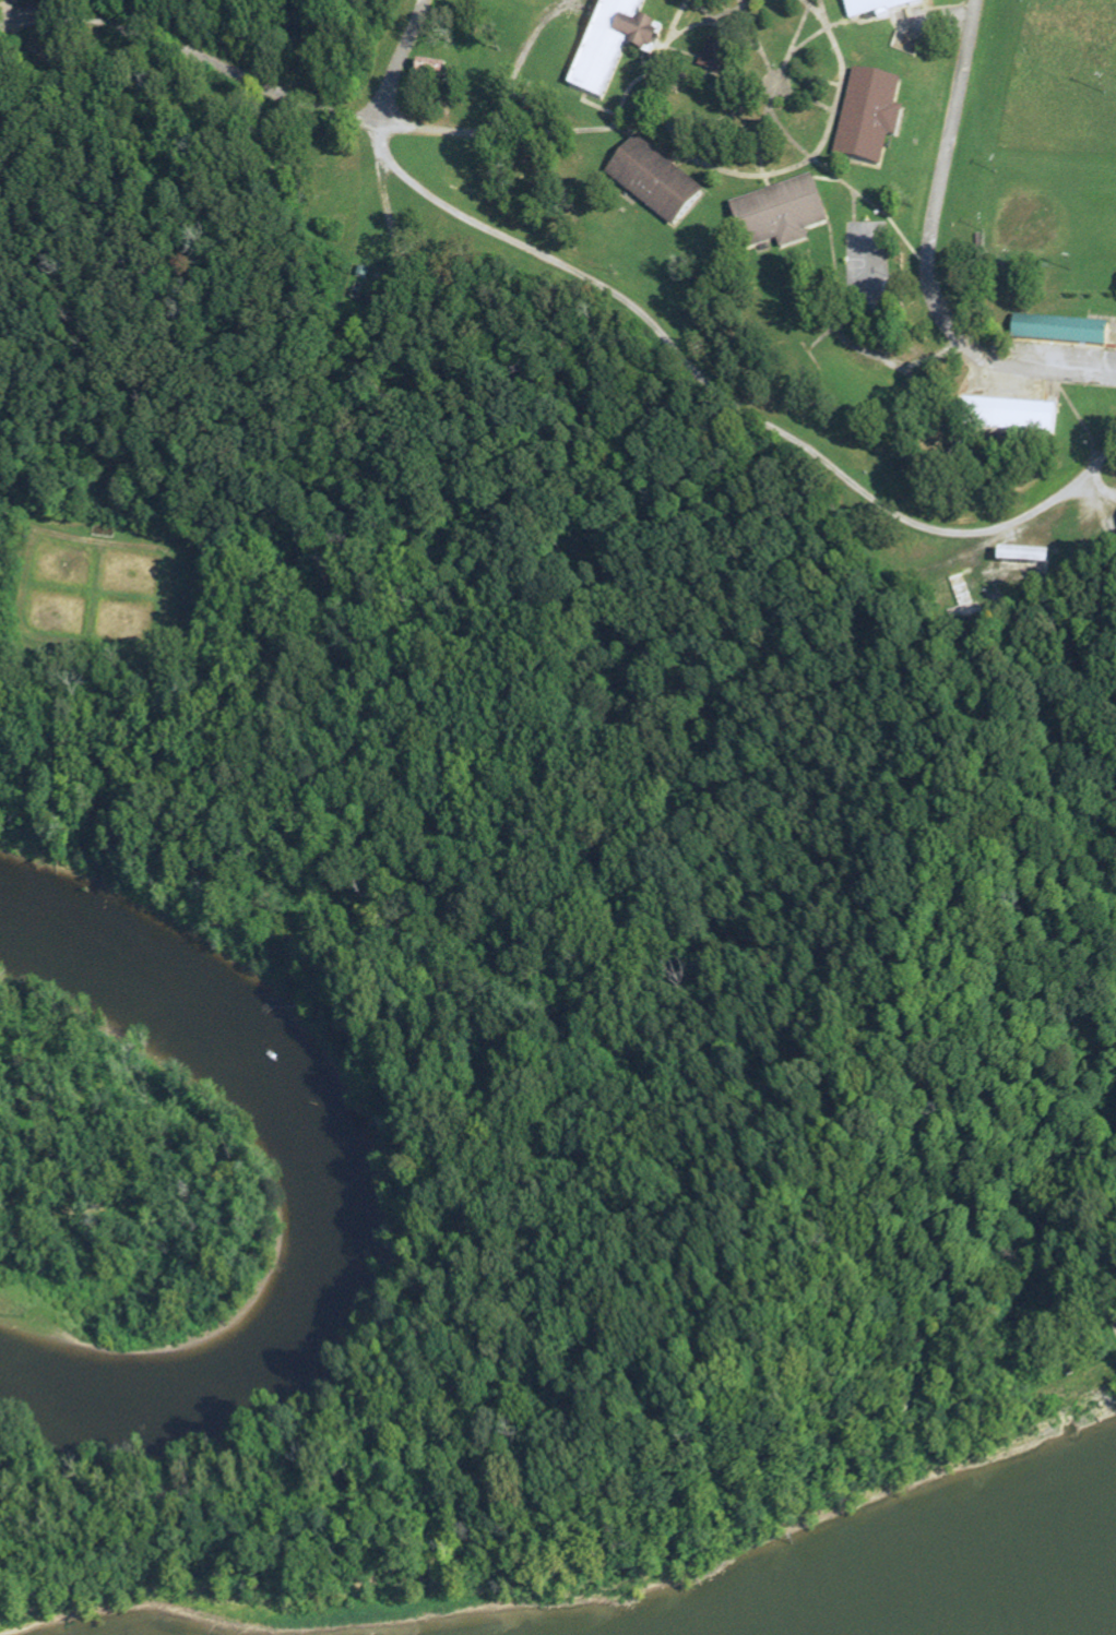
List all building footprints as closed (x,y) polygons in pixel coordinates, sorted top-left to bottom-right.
[(571,87),(607,0),(646,0),(639,17),(664,28),(651,58),(626,47),(604,102),(571,87)] [(852,22),(846,0),(928,0),(929,5),(890,15),(889,12),(852,22)] [(730,46),(710,39),(700,69),(719,76),(730,46)] [(447,81),(447,66),(418,66),(418,81),(447,81)] [(856,72),(904,84),(898,109),(905,111),(898,141),(890,139),(883,168),(835,156),(856,72)] [(639,136),(703,190),(673,227),(607,175),(639,136)] [(732,205),(811,176),(828,222),(807,229),(810,238),(782,249),(779,240),(748,251),(732,205)] [(1039,274),(1024,270),(1021,281),(1036,284),(1039,274)] [(1016,314),(1112,323),(1109,347),(1013,339),(1016,314)] [(966,399),(1058,408),(1056,438),(964,429),(966,399)] [(1051,572),(1052,557),(1002,552),(1000,567),(1051,572)]
